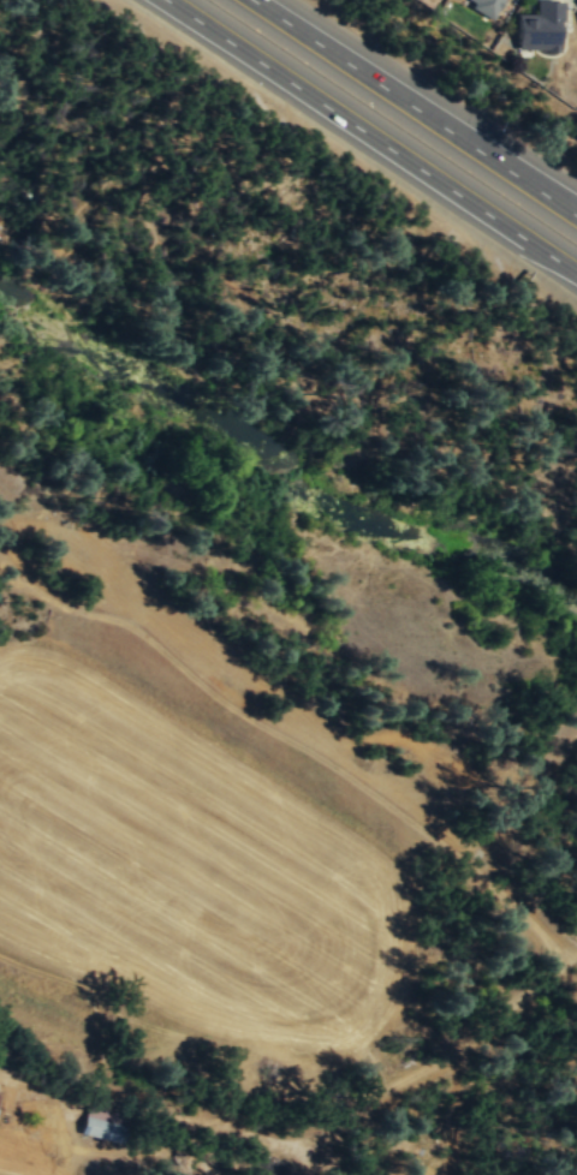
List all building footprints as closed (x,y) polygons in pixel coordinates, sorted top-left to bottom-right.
[(502,0),(456,0),(454,2),(493,20),(502,0)] [(558,49),(558,43),(559,32),(559,22),(564,22),(564,1),(535,1),(535,13),(517,13),(516,49),(558,49)] [(126,1117),(85,1105),(77,1132),(118,1144),(126,1117)]
